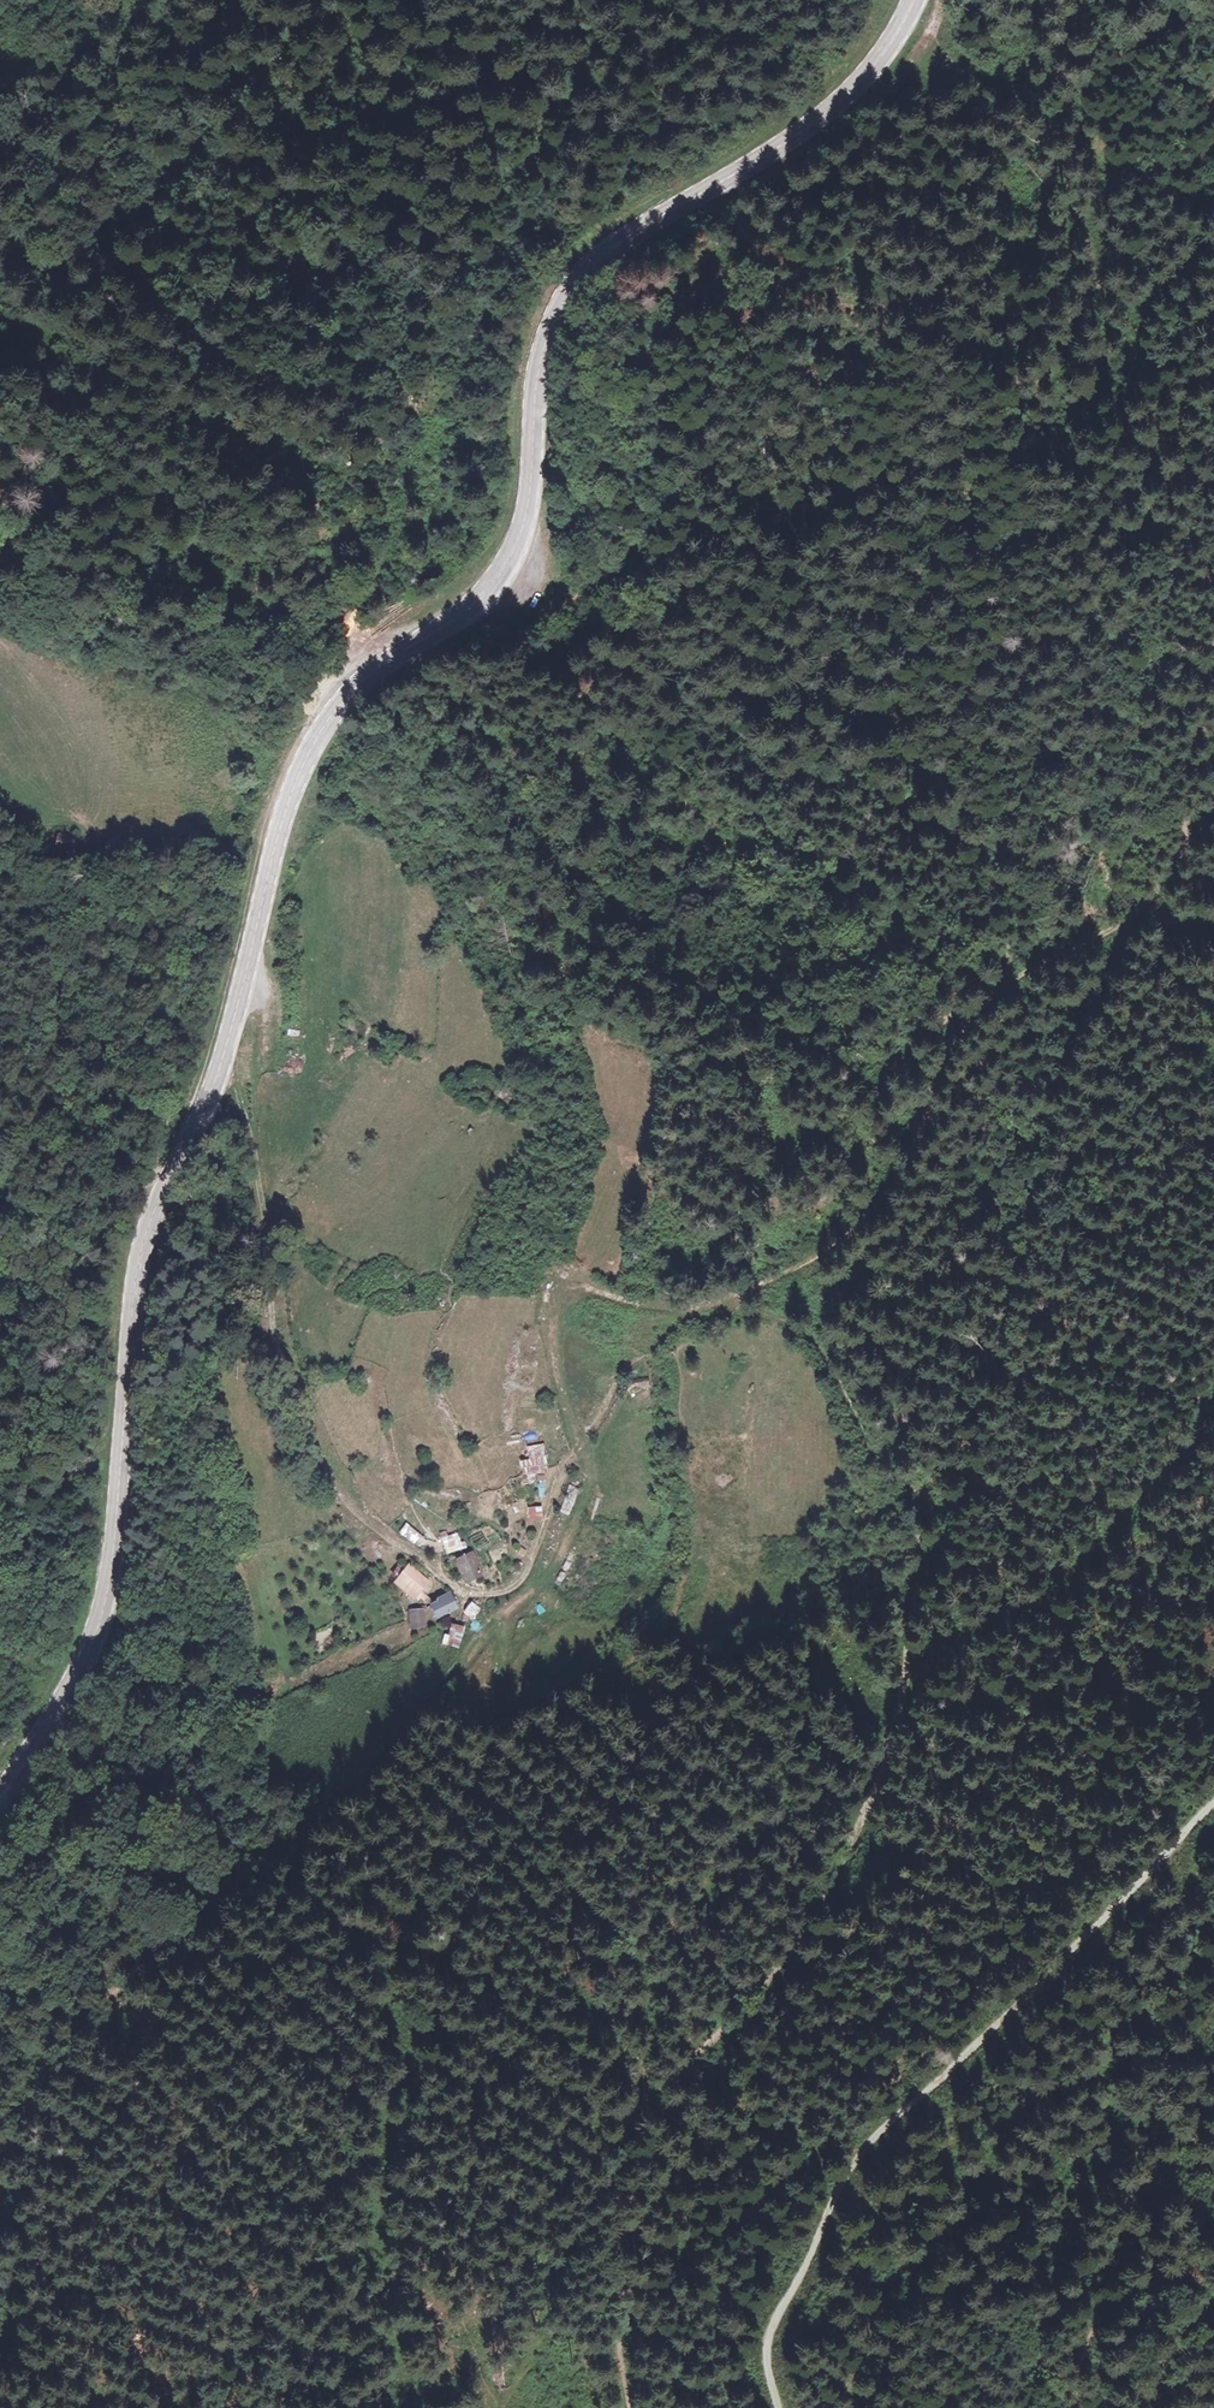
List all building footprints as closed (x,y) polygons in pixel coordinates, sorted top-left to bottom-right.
[(60,830),(58,843),(80,846),(81,833),(60,830)] [(544,1441),(526,1442),(527,1459),(522,1459),(523,1473),(546,1472),(544,1441)] [(528,1519),(543,1518),(542,1505),(527,1506),(528,1519)] [(415,1546),(423,1537),(407,1523),(399,1532),(415,1546)] [(440,1537),(446,1555),(463,1549),(458,1531),(440,1537)] [(474,1549),(455,1557),(467,1582),(464,1593),(485,1577),(474,1549)] [(427,1581),(407,1565),(398,1578),(417,1595),(427,1581)] [(431,1603),(435,1613),(454,1605),(449,1595),(431,1603)] [(475,1619),(481,1606),(469,1601),(464,1614),(475,1619)] [(422,1608),(410,1609),(411,1627),(423,1626),(422,1608)] [(449,1623),(443,1644),(459,1649),(465,1627),(449,1623)]
